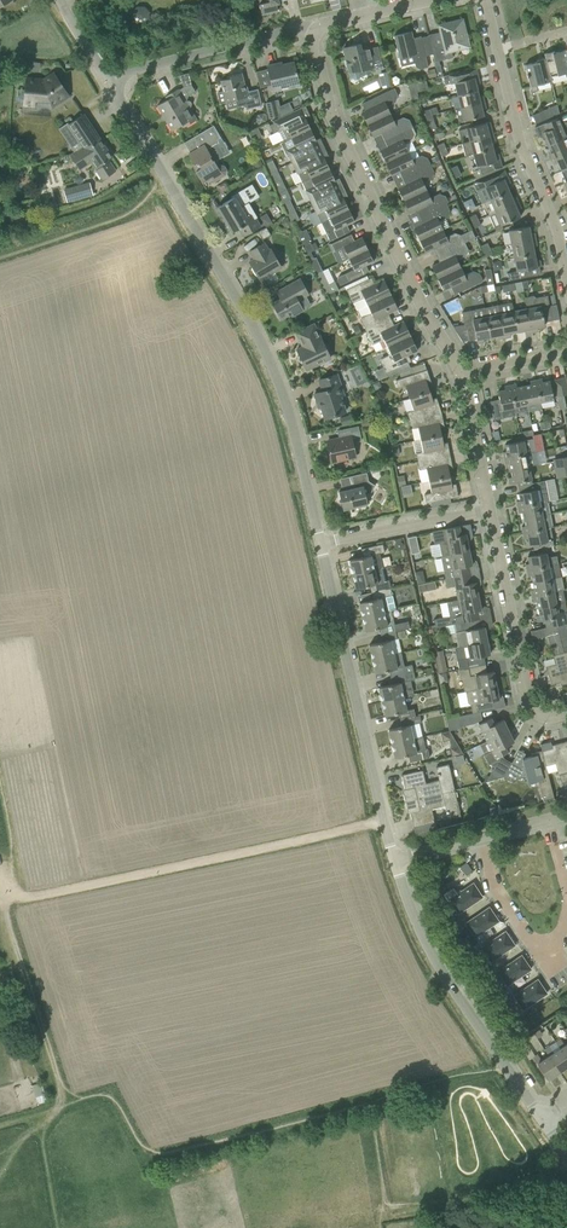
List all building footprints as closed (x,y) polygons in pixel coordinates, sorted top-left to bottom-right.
[(260,3),(259,4),(261,14),(278,10),(276,3),(278,0),(259,0),(260,3)] [(431,48),(434,59),(438,77),(443,76),(439,61),(453,57),(451,51),(469,47),(463,19),(438,25),(443,45),(431,48)] [(428,67),(424,48),(421,36),(413,38),(411,31),(394,36),(397,47),(399,58),(412,55),(415,66),(420,69),(428,67)] [(360,44),(343,48),(349,73),(350,79),(356,79),(366,75),(366,72),(383,68),(378,46),(369,48),(361,50),(360,44)] [(544,53),(545,58),(546,58),(550,77),(551,77),(566,72),(566,54),(566,50),(563,50),(561,49),(559,49),(557,52),(555,52),(554,51),(544,53)] [(537,85),(552,81),(551,77),(550,77),(546,58),(545,58),(536,60),(537,62),(525,65),(531,92),(538,90),(537,85)] [(40,63),(21,61),(20,69),(36,71),(36,65),(39,66),(40,63)] [(299,84),(296,74),(297,73),(296,71),(295,71),(293,62),(278,66),(277,64),(267,66),(273,90),(299,84)] [(479,83),(478,76),(477,76),(475,69),(476,69),(476,68),(443,76),(445,84),(454,82),(457,95),(477,90),(476,84),(479,83)] [(388,71),(379,73),(383,87),(392,85),(388,71)] [(44,80),(26,78),(23,104),(35,106),(35,99),(49,100),(51,107),(69,95),(54,73),(44,80)] [(221,80),(223,91),(217,93),(220,103),(236,99),(237,102),(247,108),(262,105),(261,100),(258,89),(244,92),(242,85),(244,84),(241,73),(229,76),(230,78),(221,80)] [(414,81),(407,82),(409,92),(417,90),(414,81)] [(191,85),(183,87),(188,95),(195,91),(191,85)] [(394,88),(379,95),(362,103),(364,108),(366,107),(367,110),(361,112),(367,125),(390,114),(387,106),(395,102),(398,95),(394,88)] [(187,100),(186,101),(178,89),(165,96),(167,99),(157,105),(172,130),(182,125),(183,127),(196,119),(189,107),(191,107),(192,104),(190,101),(187,100)] [(479,96),(477,90),(457,95),(461,108),(484,102),(482,95),(479,96)] [(269,118),(278,116),(274,101),(266,103),(269,118)] [(486,108),(484,102),(461,108),(462,115),(459,116),(457,119),(458,122),(472,119),(483,116),(482,109),(486,108)] [(543,110),(547,118),(559,113),(557,104),(543,110)] [(294,113),(283,119),(274,123),(283,142),(310,129),(305,116),(297,120),(294,113)] [(555,119),(544,124),(546,130),(542,132),(548,146),(550,145),(566,137),(566,113),(555,119)] [(90,123),(84,114),(69,124),(68,123),(59,129),(74,152),(75,152),(75,151),(83,146),(85,150),(101,139),(90,123)] [(394,121),(390,114),(367,125),(373,137),(383,132),(387,139),(412,126),(409,119),(403,117),(394,121)] [(493,135),(491,128),(489,122),(458,130),(460,136),(467,133),(470,141),(493,135)] [(190,153),(188,154),(194,164),(196,167),(194,168),(202,182),(212,177),(214,181),(220,177),(222,176),(226,174),(227,170),(224,166),(219,164),(216,166),(214,162),(223,156),(216,145),(223,140),(220,137),(214,125),(195,136),(195,137),(201,147),(190,153)] [(416,134),(412,126),(387,139),(390,146),(379,150),(385,163),(408,152),(405,144),(413,140),(416,134)] [(258,128),(253,130),(248,132),(252,140),(261,136),(258,128)] [(316,141),(310,129),(283,142),(292,162),(312,152),(308,144),(316,141)] [(495,141),(493,135),(470,141),(462,143),(465,156),(473,154),(493,148),(491,142),(495,141)] [(550,145),(553,152),(551,153),(553,158),(566,152),(566,137),(550,145)] [(113,157),(101,139),(85,150),(83,146),(75,151),(75,152),(74,152),(70,155),(79,169),(92,161),(97,169),(96,170),(102,180),(116,171),(108,160),(113,157)] [(437,145),(439,151),(446,148),(443,142),(437,145)] [(448,154),(446,148),(439,151),(442,156),(448,154)] [(494,155),(493,148),(473,154),(477,167),(471,168),(475,179),(502,167),(498,153),(494,155)] [(316,160),(312,152),(292,162),(302,182),(329,169),(324,157),(316,160)] [(412,159),(408,152),(385,163),(391,175),(401,170),(405,177),(430,165),(427,158),(421,155),(412,159)] [(553,158),(555,163),(558,162),(561,170),(566,167),(566,152),(553,158)] [(264,164),(268,173),(277,169),(272,160),(264,164)] [(434,172),(430,165),(405,177),(408,184),(398,189),(403,201),(427,190),(423,182),(432,178),(434,172)] [(456,166),(450,169),(454,178),(460,176),(456,166)] [(280,177),(277,169),(268,173),(272,181),(280,177)] [(335,181),(329,169),(302,182),(311,202),(331,192),(328,184),(335,181)] [(510,183),(504,170),(474,183),(476,190),(484,186),(490,199),(509,191),(506,185),(510,183)] [(89,183),(71,188),(74,200),(93,195),(89,183)] [(233,195),(234,197),(217,207),(232,232),(238,228),(243,237),(261,226),(256,218),(257,217),(257,216),(256,216),(247,200),(250,199),(244,188),(233,195)] [(291,198),(286,189),(277,193),(282,203),(291,198)] [(450,198),(448,201),(445,196),(439,193),(430,198),(427,190),(403,201),(409,213),(420,208),(423,215),(420,216),(421,216),(446,204),(447,204),(457,199),(454,194),(451,196),(450,198)] [(495,212),(518,202),(515,196),(512,198),(509,191),(490,199),(483,202),(489,215),(495,212)] [(315,211),(308,214),(313,226),(321,222),(348,209),(343,198),(343,197),(335,200),(332,194),(331,192),(311,202),(312,203),(315,211)] [(521,208),(518,202),(495,212),(501,225),(520,217),(517,210),(521,208)] [(450,211),(447,204),(446,204),(421,216),(424,223),(413,228),(419,240),(443,229),(439,221),(447,217),(450,211)] [(354,221),(348,209),(321,222),(330,241),(339,236),(350,231),(347,225),(354,221)] [(299,219),(294,210),(287,213),(290,220),(291,223),(299,219)] [(469,217),(472,222),(478,219),(475,214),(469,217)] [(480,225),(478,219),(472,222),(474,228),(480,225)] [(529,226),(517,228),(508,230),(511,244),(535,239),(534,233),(530,233),(529,226)] [(262,239),(270,235),(266,227),(258,232),(262,239)] [(471,230),(461,235),(455,233),(446,237),(443,229),(419,240),(425,252),(435,247),(439,254),(465,242),(475,237),(471,230)] [(351,234),(340,239),(331,244),(335,251),(343,247),(349,258),(368,249),(362,237),(354,241),(351,234)] [(536,245),(535,239),(511,244),(514,257),(534,253),(533,246),(536,245)] [(310,241),(302,245),(306,254),(310,252),(314,250),(311,244),(310,241)] [(468,249),(465,242),(439,254),(442,261),(432,266),(437,278),(461,267),(457,260),(466,256),(468,249)] [(264,243),(260,245),(249,251),(254,259),(249,261),(252,266),(251,267),(256,276),(257,275),(260,280),(281,267),(270,249),(268,250),(264,243)] [(481,246),(483,251),(490,248),(487,243),(481,246)] [(492,254),(490,248),(483,251),(486,257),(492,254)] [(373,261),(368,249),(349,258),(354,269),(345,273),(338,277),(337,280),(340,285),(349,281),(369,271),(366,265),(373,261)] [(316,257),(314,258),(310,252),(306,254),(316,274),(322,271),(316,257)] [(526,269),(541,266),(539,260),(536,260),(534,253),(514,257),(516,271),(508,273),(509,280),(527,276),(526,269)] [(464,275),(461,267),(437,278),(443,291),(454,286),(457,293),(483,281),(479,273),(473,271),(464,275)] [(484,269),(487,285),(493,283),(490,268),(484,269)] [(322,271),(316,274),(322,288),(326,295),(330,293),(338,289),(334,282),(329,284),(322,271)] [(300,278),(291,283),(276,291),(280,299),(272,303),(274,307),(273,307),(276,313),(277,313),(281,319),(290,314),(291,317),(302,311),(304,310),(298,300),(309,294),(300,278)] [(368,278),(357,284),(346,289),(352,302),(353,302),(362,299),(365,306),(391,294),(384,279),(371,285),(368,278)] [(398,309),(391,294),(365,306),(369,313),(361,317),(360,319),(366,331),(388,321),(385,315),(398,309)] [(547,295),(536,298),(533,296),(524,297),(527,308),(531,332),(538,331),(537,327),(545,326),(544,322),(552,320),(547,295)] [(531,332),(527,308),(513,311),(517,331),(524,330),(525,334),(531,332)] [(490,337),(486,316),(473,319),(471,310),(462,312),(464,325),(466,324),(469,340),(476,339),(477,343),(484,342),(483,338),(490,337)] [(517,331),(513,311),(500,314),(504,338),(511,336),(510,333),(517,331)] [(504,338),(500,314),(486,316),(490,337),(497,335),(498,339),(504,338)] [(391,327),(388,321),(366,331),(371,343),(373,344),(381,340),(385,347),(410,335),(403,321),(391,327)] [(313,324),(306,327),(296,332),(302,346),(297,349),(299,355),(299,357),(299,359),(300,361),(301,363),(303,363),(306,369),(330,358),(320,338),(313,324)] [(417,350),(410,335),(385,347),(388,355),(380,359),(380,360),(386,373),(408,363),(405,356),(417,350)] [(427,369),(415,373),(395,380),(398,388),(405,386),(409,398),(429,391),(427,383),(431,382),(427,369)] [(344,395),(341,388),(337,374),(330,376),(318,380),(322,391),(314,394),(318,408),(321,407),(324,418),(336,415),(346,412),(340,396),(344,395)] [(556,392),(556,396),(562,395),(566,394),(566,387),(565,377),(553,380),(556,392)] [(542,378),(536,380),(540,402),(553,399),(550,381),(542,382),(542,378)] [(540,402),(536,380),(530,381),(530,384),(524,386),(527,404),(540,402)] [(527,404),(524,386),(517,387),(516,384),(510,385),(516,413),(529,411),(527,404)] [(516,413),(510,385),(504,386),(505,390),(498,391),(499,399),(490,401),(494,420),(496,419),(516,415),(516,413)] [(432,399),(429,391),(409,398),(413,410),(406,412),(409,420),(441,411),(436,397),(432,399)] [(444,426),(441,411),(409,420),(411,428),(418,427),(420,439),(441,435),(440,427),(444,426)] [(355,457),(352,442),(361,440),(360,435),(358,425),(355,426),(343,429),(345,437),(327,441),(332,461),(343,459),(355,457)] [(443,443),(441,435),(420,439),(423,452),(416,453),(417,461),(450,455),(447,442),(443,443)] [(536,452),(533,438),(505,444),(506,451),(503,452),(504,458),(526,453),(536,452)] [(538,464),(536,452),(526,453),(504,458),(505,464),(509,463),(510,470),(529,466),(538,464)] [(452,467),(450,455),(417,461),(419,470),(426,468),(429,480),(450,476),(448,468),(452,467)] [(557,458),(558,463),(554,464),(555,471),(566,468),(566,456),(557,458)] [(531,479),(529,466),(510,470),(511,477),(508,477),(509,484),(517,482),(518,486),(532,483),(531,479)] [(555,471),(556,478),(566,476),(566,468),(555,471)] [(348,489),(339,491),(340,497),(338,501),(341,503),(343,509),(367,503),(365,494),(369,493),(370,494),(375,485),(368,481),(366,472),(351,476),(353,484),(347,485),(348,489)] [(451,484),(450,476),(429,480),(431,493),(424,494),(427,508),(445,504),(444,499),(458,496),(456,483),(451,484)] [(549,500),(545,480),(532,483),(518,486),(519,493),(518,493),(520,500),(516,501),(517,507),(547,501),(549,500)] [(550,514),(547,501),(517,507),(519,513),(522,512),(524,519),(542,515),(550,514)] [(552,526),(550,514),(542,515),(524,519),(525,526),(521,526),(523,532),(550,527),(552,526)] [(462,534),(460,525),(432,531),(434,544),(439,543),(442,557),(449,555),(469,551),(466,533),(462,534)] [(553,545),(550,527),(523,532),(524,538),(527,538),(529,545),(532,544),(534,549),(553,545)] [(363,557),(349,560),(352,574),(374,569),(381,567),(383,567),(379,553),(385,552),(383,543),(361,548),(363,557)] [(472,565),(469,551),(449,555),(442,557),(441,557),(443,570),(445,579),(469,574),(468,566),(472,565)] [(557,556),(547,558),(546,552),(527,556),(529,563),(525,564),(526,570),(549,565),(555,564),(558,564),(557,556)] [(561,576),(558,564),(555,564),(549,565),(526,570),(528,576),(531,575),(533,582),(561,576)] [(374,569),(352,574),(356,588),(369,585),(371,592),(390,588),(389,580),(384,581),(381,567),(374,569)] [(471,582),(469,574),(445,579),(447,588),(455,586),(458,600),(478,595),(475,582),(471,582)] [(561,576),(533,582),(534,589),(530,589),(532,595),(554,591),(562,590),(564,589),(561,576)] [(395,608),(392,595),(390,588),(371,592),(372,599),(359,602),(362,616),(384,611),(395,608)] [(565,602),(562,590),(554,591),(532,595),(533,602),(536,601),(538,608),(556,604),(565,602)] [(452,615),(434,618),(435,627),(454,624),(479,619),(477,610),(481,609),(480,607),(480,605),(478,595),(458,600),(449,601),(452,615)] [(536,615),(537,621),(545,620),(546,627),(556,625),(566,623),(566,618),(565,610),(566,610),(565,602),(556,604),(538,608),(539,614),(536,615)] [(392,617),(385,618),(384,611),(362,616),(365,631),(379,627),(380,635),(395,631),(392,617)] [(481,627),(479,619),(454,624),(456,632),(455,632),(458,646),(487,640),(484,626),(481,627)] [(566,623),(556,625),(557,629),(560,639),(566,637),(566,626),(566,623)] [(562,648),(560,639),(557,629),(556,625),(546,627),(544,628),(546,637),(547,637),(551,651),(552,651),(554,655),(553,655),(555,663),(544,666),(545,670),(546,670),(550,684),(560,682),(560,685),(566,683),(566,668),(562,648)] [(390,640),(397,638),(395,631),(380,635),(382,642),(369,645),(372,659),(394,654),(390,640)] [(490,654),(487,640),(458,646),(457,646),(459,660),(457,660),(459,670),(460,670),(463,669),(463,668),(485,664),(483,655),(490,654)] [(446,669),(442,652),(434,653),(437,671),(446,669)] [(411,664),(404,665),(402,658),(395,660),(394,654),(372,659),(375,673),(389,670),(390,677),(405,674),(413,672),(411,664)] [(487,672),(485,664),(463,668),(463,669),(460,670),(464,691),(465,691),(496,685),(493,671),(487,672)] [(403,696),(400,682),(415,679),(413,672),(405,674),(390,677),(392,684),(378,687),(382,701),(403,696)] [(499,699),(496,685),(465,691),(467,702),(470,704),(472,713),(480,712),(482,711),(494,709),(492,700),(499,699)] [(406,710),(403,696),(382,701),(385,715),(398,712),(400,719),(415,716),(413,709),(406,710)] [(482,719),(480,712),(472,713),(457,716),(459,726),(475,723),(482,719)] [(419,715),(415,716),(400,719),(402,726),(388,729),(391,744),(413,739),(413,738),(410,725),(421,722),(419,715)] [(491,718),(480,723),(478,724),(486,741),(508,730),(503,719),(494,724),(491,718)] [(514,742),(508,730),(486,741),(492,751),(485,755),(489,764),(494,767),(489,776),(494,779),(503,777),(511,763),(511,762),(504,758),(502,754),(507,752),(505,746),(514,742)] [(463,753),(449,731),(441,732),(443,741),(449,740),(451,747),(450,747),(451,756),(463,753)] [(424,749),(424,748),(421,736),(413,738),(413,739),(391,744),(395,758),(408,755),(410,762),(429,757),(427,750),(424,749)] [(561,742),(551,745),(550,741),(540,744),(541,750),(545,766),(555,763),(558,774),(559,774),(566,796),(566,766),(561,742)] [(553,796),(545,766),(541,750),(531,753),(531,756),(522,758),(524,766),(518,767),(511,763),(503,777),(511,781),(511,780),(527,776),(528,783),(538,781),(542,798),(553,796)] [(462,754),(455,755),(457,764),(464,762),(462,754)] [(422,770),(413,772),(401,775),(405,793),(403,794),(405,801),(454,790),(448,764),(436,767),(439,780),(425,783),(422,770)] [(460,816),(457,804),(454,790),(405,801),(407,809),(409,808),(413,827),(434,822),(431,809),(445,806),(448,819),(460,816)] [(471,870),(466,862),(460,866),(463,872),(465,874),(471,870)] [(482,897),(473,882),(457,893),(453,887),(444,893),(443,894),(448,901),(450,900),(458,913),(472,903),(482,897)] [(442,896),(437,889),(432,892),(436,899),(442,896)] [(489,927),(498,921),(489,907),(465,923),(474,937),(489,927)] [(460,927),(455,920),(450,923),(452,927),(454,930),(460,927)] [(491,961),(515,945),(505,931),(481,947),(487,955),(491,961)] [(476,950),(471,943),(466,947),(469,951),(471,954),(476,950)] [(522,975),(531,969),(521,955),(497,971),(507,985),(522,975)] [(492,975),(487,968),(482,971),(485,976),(487,978),(492,975)] [(541,997),(547,993),(537,979),(513,995),(523,1009),(541,997)] [(508,999),(503,992),(498,995),(501,999),(503,1002),(508,999)] [(565,1045),(560,1039),(556,1042),(560,1048),(566,1058),(566,1043),(565,1045)] [(544,1049),(548,1056),(559,1071),(566,1066),(566,1058),(560,1048),(553,1053),(549,1046),(544,1049)] [(559,1071),(548,1056),(542,1060),(537,1054),(533,1057),(548,1079),(559,1071)] [(48,1101),(42,1083),(36,1085),(37,1088),(33,1089),(35,1097),(36,1097),(39,1104),(48,1101)]
